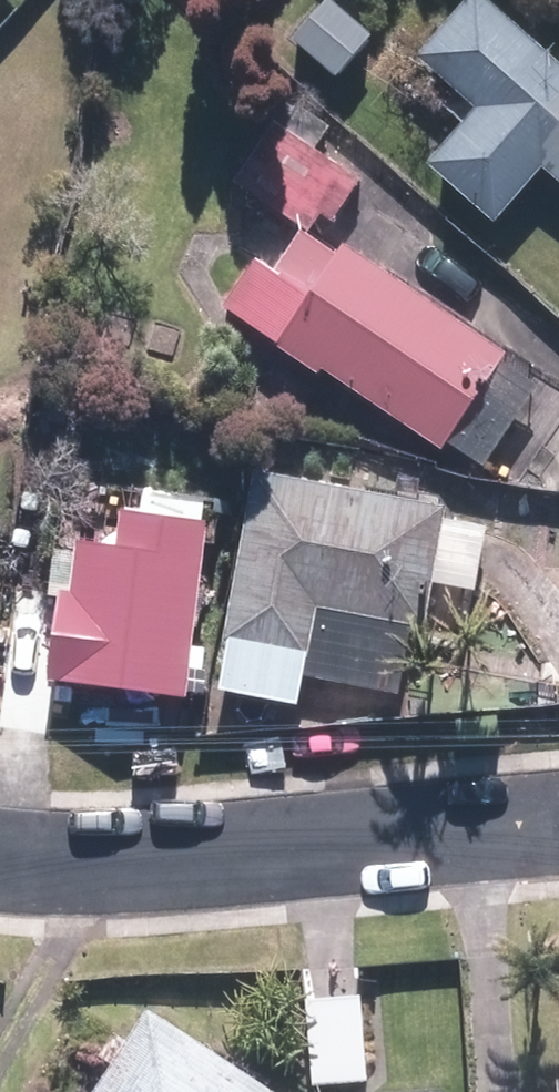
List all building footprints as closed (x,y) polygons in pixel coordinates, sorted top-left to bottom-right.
[(492,226),(539,170),(558,187),(558,70),(477,0),(468,0),(414,63),(471,111),(423,167),(492,226)] [(368,36),(323,2),(291,44),(335,78),(368,36)] [(359,181),(271,123),(232,182),(308,232),(320,214),(332,221),(359,181)] [(502,359),(339,248),(333,257),(303,237),(275,277),(254,263),(222,309),(315,373),(318,369),(437,450),(443,442),(480,467),(535,387),(499,362),(502,359)] [(252,474),(221,644),(226,645),(218,690),(294,704),(300,677),(399,695),(411,628),(421,630),(443,509),(252,474)] [(70,592),(57,591),(46,681),(184,698),(205,525),(118,514),(114,549),(76,544),(70,592)] [(358,997),(306,1002),(313,1085),(366,1080),(358,997)] [(95,1091),(267,1091),(148,1013),(95,1091)]
